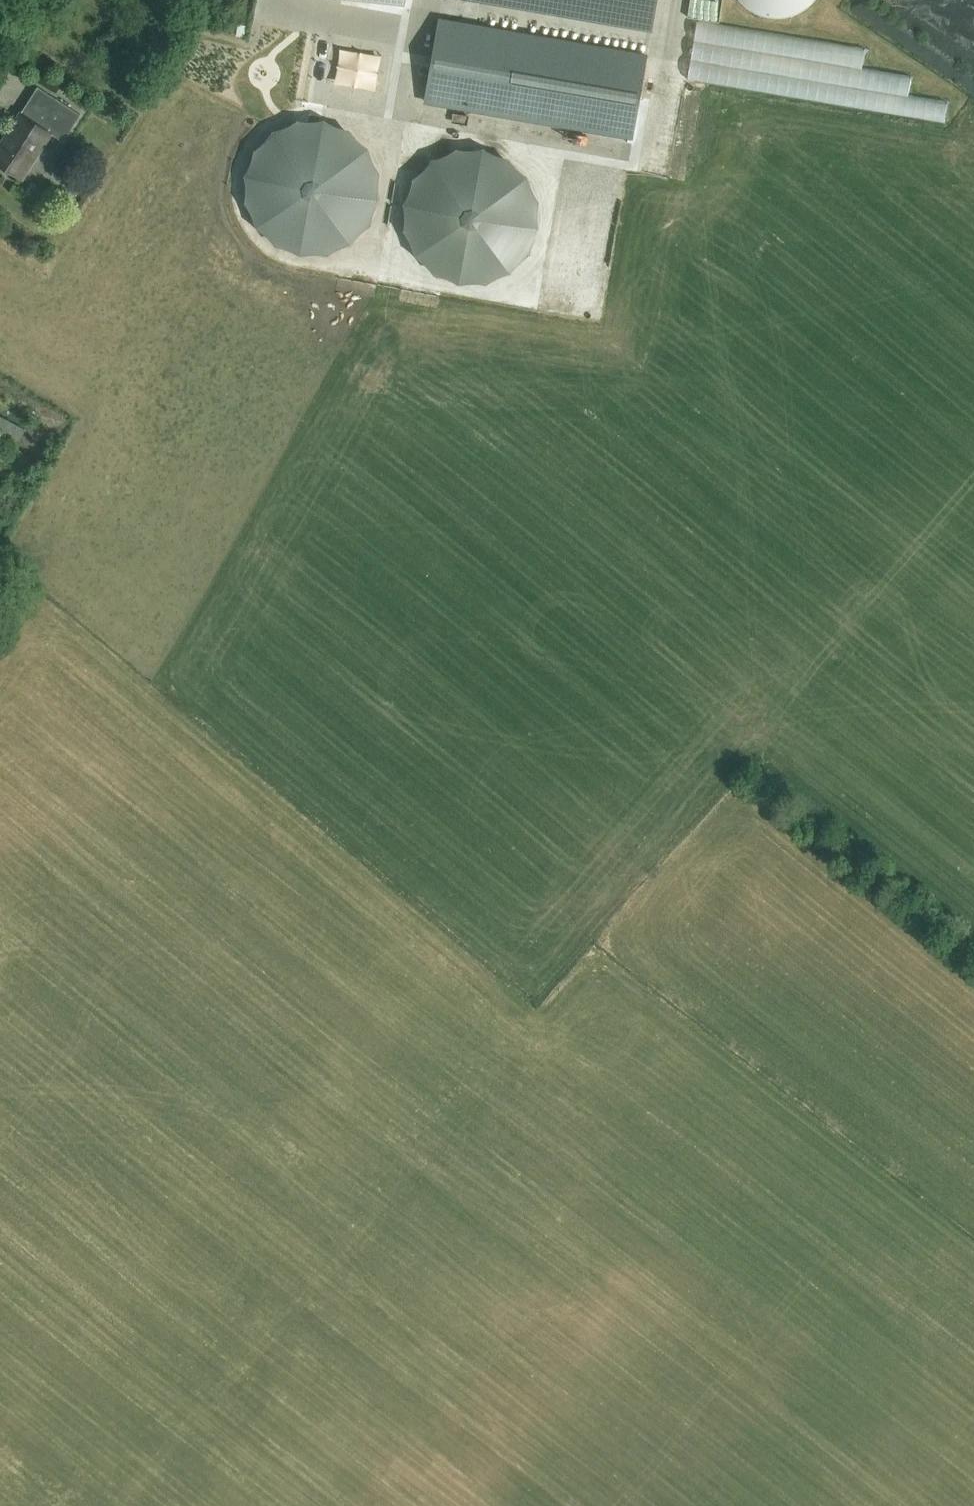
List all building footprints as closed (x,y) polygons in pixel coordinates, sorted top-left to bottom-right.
[(806,6),(812,0),(739,0),(747,7),(758,13),(770,16),(783,16),(795,13),(806,6)] [(633,136),(647,56),(439,20),(425,100),(633,136)] [(20,113),(0,144),(0,165),(21,179),(50,133),(59,139),(77,112),(56,99),(48,113),(29,101),(28,102),(31,104),(24,115),(20,113)] [(312,131),(320,178),(314,181),(312,187),(312,193),(315,199),(321,202),(327,202),(333,199),(336,193),(337,187),(334,181),(329,178),(337,130),(333,130),(333,119),(323,118),(322,127),(312,131)] [(476,208),(472,213),(425,205),(423,212),(462,218),(461,221),(472,223),(476,228),(482,231),(488,230),(493,227),(496,221),(496,215),(493,209),(488,206),(482,205),(476,208)] [(19,445),(28,430),(0,415),(0,435),(19,445)]
